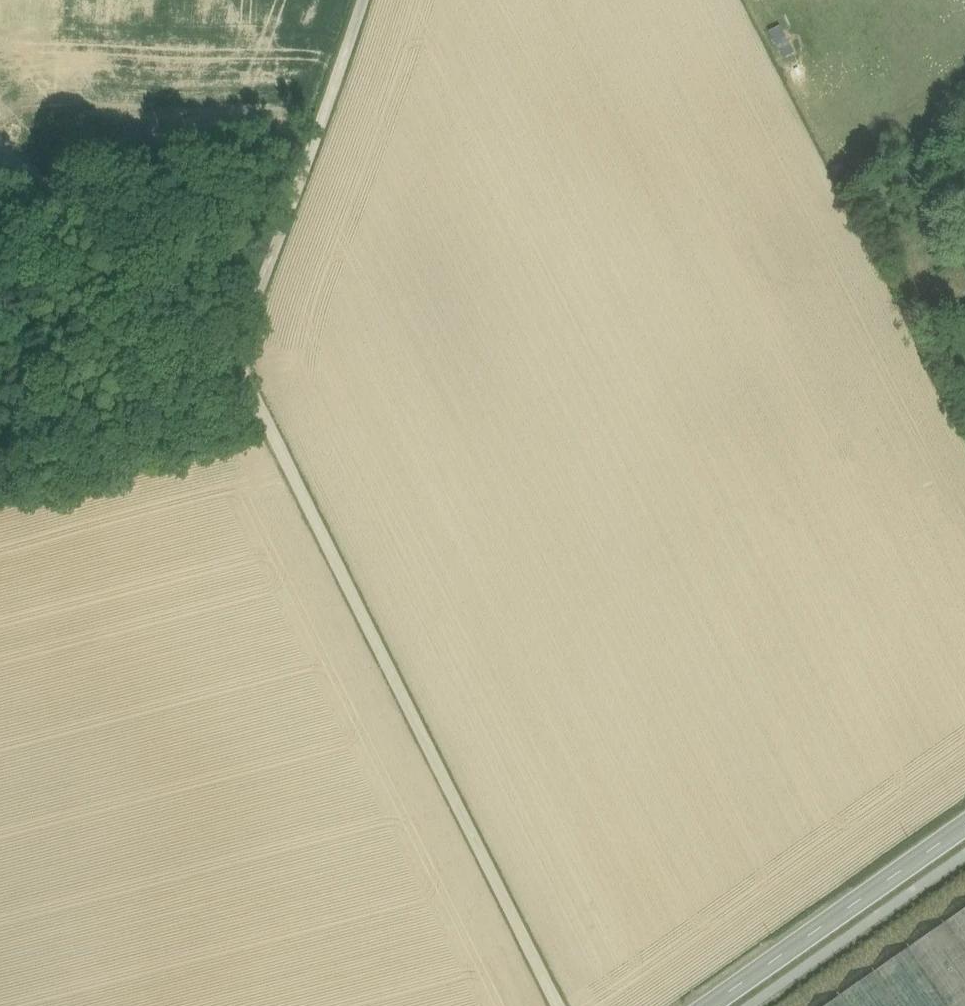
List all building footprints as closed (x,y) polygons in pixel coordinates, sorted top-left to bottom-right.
[(834,1005),(964,1005),(964,915),(834,1005)]
